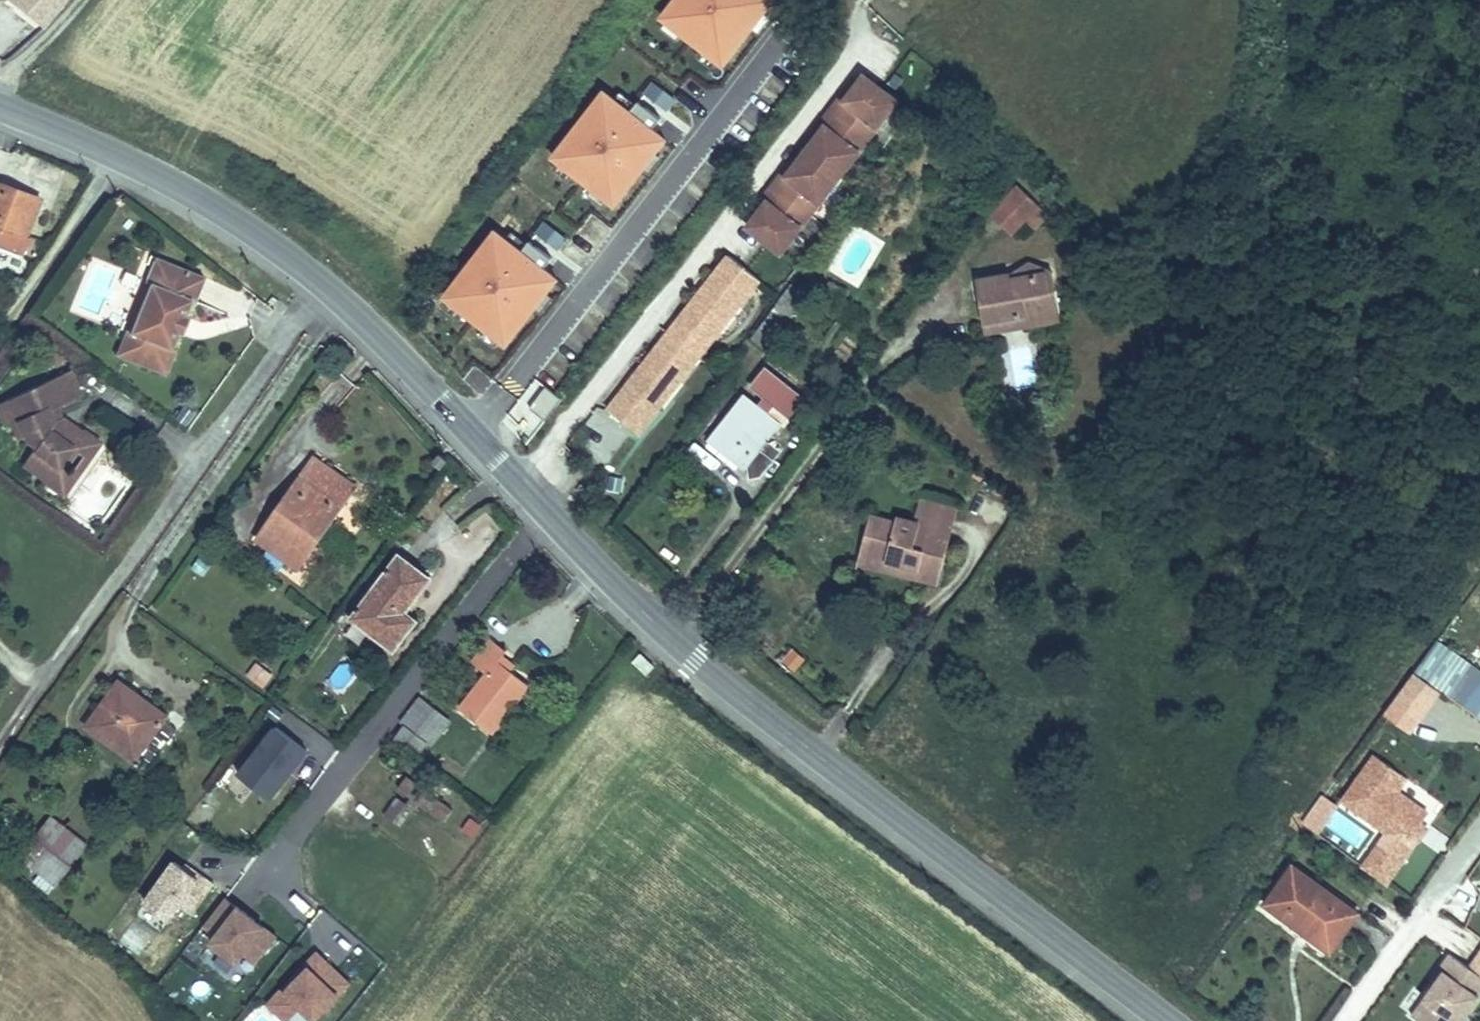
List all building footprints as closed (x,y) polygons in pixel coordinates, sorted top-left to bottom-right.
[(8,0),(43,28),(59,7),(54,3),(57,0),(8,0)] [(721,67),(773,1),(772,0),(678,0),(662,20),(721,67)] [(782,253),(868,139),(898,101),(864,75),(855,87),(846,99),(835,113),(826,125),(814,140),(797,163),(786,176),(777,189),(756,215),(747,227),(782,253)] [(846,99),(855,87),(850,83),(830,109),(835,113),(846,99)] [(549,164),(609,211),(660,145),(601,98),(549,164)] [(826,125),(835,113),(830,109),(809,136),(814,140),(826,125)] [(786,176),(797,163),(792,158),(772,185),(777,189),(786,176)] [(0,183),(0,244),(24,253),(25,251),(33,255),(38,241),(24,236),(38,198),(0,183)] [(777,189),(772,185),(751,211),(756,215),(777,189)] [(1026,220),(1039,205),(1017,185),(990,214),(1012,235),(1026,220)] [(1034,226),(1047,213),(1039,205),(1026,220),(1034,226)] [(443,302),(502,348),(554,282),(494,236),(443,302)] [(709,343),(760,279),(729,255),(707,282),(713,287),(706,296),(700,292),(678,319),(709,343)] [(156,284),(165,261),(155,257),(145,281),(149,284),(150,282),(156,284)] [(134,334),(124,358),(164,375),(175,350),(171,348),(176,333),(181,334),(188,317),(184,315),(190,299),(194,301),(204,276),(165,261),(156,284),(150,282),(149,284),(130,331),(129,333),(134,334)] [(810,279),(818,269),(810,264),(803,273),(810,279)] [(1047,274),(1052,273),(1030,265),(1009,275),(1010,280),(1047,274)] [(1056,291),(1052,273),(1047,274),(1050,292),(1056,291)] [(1059,313),(1056,291),(1050,292),(1047,274),(1010,280),(1009,275),(976,281),(983,322),(998,320),(999,327),(999,328),(1000,329),(1000,330),(1001,330),(1001,331),(1002,331),(1003,331),(1004,331),(1017,329),(1018,329),(1018,328),(1019,328),(1020,327),(1020,326),(1020,325),(1020,324),(1019,316),(1027,314),(1027,318),(1059,313)] [(706,296),(713,287),(707,282),(700,292),(706,296)] [(763,350),(795,308),(783,299),(750,341),(762,351),(763,350)] [(1020,326),(1060,320),(1059,313),(1027,318),(1027,314),(1019,316),(1020,324),(1020,325),(1020,326)] [(709,343),(678,319),(668,333),(699,357),(709,343)] [(999,327),(998,320),(983,322),(985,333),(1001,330),(1000,330),(1000,329),(999,328),(999,327)] [(116,355),(124,358),(134,334),(129,333),(130,331),(125,329),(116,355)] [(699,357),(668,333),(658,346),(689,370),(699,357)] [(639,434),(689,370),(658,346),(636,373),(642,378),(635,387),(629,382),(608,410),(639,434)] [(767,439),(787,413),(789,415),(802,398),(766,370),(753,386),(767,397),(759,408),(744,396),(714,435),(745,460),(743,463),(747,467),(749,479),(760,477),(773,460),(767,455),(775,445),(767,439)] [(81,431),(62,418),(60,418),(51,422),(46,411),(55,407),(79,396),(67,371),(0,402),(0,412),(6,425),(11,423),(18,439),(24,436),(28,444),(34,448),(22,466),(45,482),(47,483),(57,467),(64,471),(78,451),(72,447),(82,432),(81,431)] [(635,387),(642,378),(636,373),(629,382),(635,387)] [(539,431),(561,397),(536,381),(513,414),(539,431)] [(1008,405),(1007,395),(998,397),(1000,406),(1008,405)] [(55,407),(46,411),(51,422),(60,418),(55,407)] [(100,442),(83,430),(81,431),(82,432),(72,447),(78,451),(64,471),(57,467),(47,483),(45,482),(45,483),(63,495),(100,442)] [(745,460),(714,435),(709,442),(745,470),(747,467),(743,463),(745,460)] [(773,460),(781,450),(775,445),(767,455),(773,460)] [(447,460),(441,453),(436,459),(434,461),(440,467),(441,467),(447,460)] [(355,486),(314,457),(258,539),(298,567),(355,486)] [(949,539),(958,510),(920,499),(914,522),(915,523),(916,524),(917,524),(917,525),(918,525),(918,527),(918,528),(918,529),(918,530),(949,539)] [(918,568),(919,568),(921,563),(941,569),(949,539),(918,530),(918,529),(918,528),(918,527),(918,525),(917,525),(917,524),(916,524),(915,523),(914,522),(897,517),(895,523),(870,516),(859,558),(885,565),(887,559),(918,568)] [(404,612),(406,610),(429,579),(399,557),(354,616),(396,647),(411,627),(397,617),(402,610),(404,612)] [(937,585),(941,569),(921,563),(919,568),(918,568),(887,559),(885,565),(859,558),(857,564),(937,585)] [(402,610),(397,617),(411,627),(417,619),(406,610),(404,612),(402,610)] [(499,661),(503,656),(506,651),(490,638),(472,662),(487,674),(460,708),(492,733),(529,685),(511,670),(499,661)] [(1436,639),(1382,714),(1411,734),(1441,691),(1479,718),(1479,670),(1436,639)] [(779,661),(792,673),(803,661),(790,649),(779,661)] [(503,656),(499,661),(511,670),(515,665),(503,656)] [(120,682),(115,688),(145,710),(149,704),(120,682)] [(145,710),(115,688),(87,726),(148,770),(177,730),(164,720),(167,716),(149,704),(145,710)] [(450,720),(420,697),(401,722),(430,745),(450,720)] [(403,726),(390,743),(414,761),(427,744),(403,726)] [(241,773),(271,796),(301,756),(271,734),(241,773)] [(1428,814),(1397,792),(1407,778),(1375,755),(1342,800),(1405,846),(1413,835),(1421,824),(1428,814)] [(476,836),(484,817),(437,799),(430,818),(476,836)] [(87,845),(51,816),(19,857),(56,885),(87,845)] [(1419,839),(1427,829),(1421,824),(1413,835),(1419,839)] [(1387,884),(1405,859),(1380,841),(1362,866),(1387,884)] [(193,914),(214,885),(200,875),(198,879),(183,868),(175,862),(145,903),(169,920),(180,904),(193,914)] [(198,879),(200,875),(185,864),(183,868),(198,879)] [(1358,914),(1292,866),(1265,904),(1303,932),(1309,923),(1336,943),(1358,914)] [(1442,915),(1465,925),(1479,893),(1457,883),(1442,915)] [(277,937),(225,897),(202,926),(216,937),(211,943),(236,963),(244,953),(257,964),(277,937)] [(1336,943),(1309,923),(1303,932),(1330,952),(1336,943)] [(268,1004),(286,1020),(287,1020),(300,1006),(315,1020),(350,983),(317,952),(305,965),(308,968),(299,977),(296,974),(268,1004)] [(1479,995),(1479,975),(1450,954),(1439,969),(1443,971),(1412,1015),(1420,1020),(1461,1020),(1479,995)] [(305,965),(296,974),(299,977),(308,968),(305,965)]
